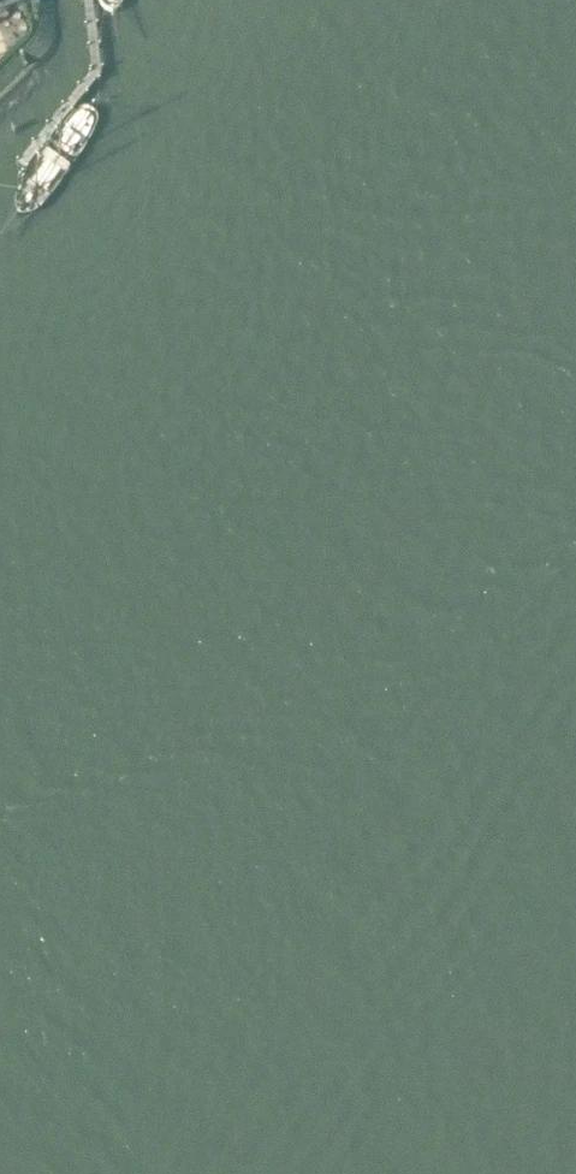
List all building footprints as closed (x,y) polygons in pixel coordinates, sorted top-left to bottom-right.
[(35,4),(34,0),(0,0),(0,13),(35,4)]
